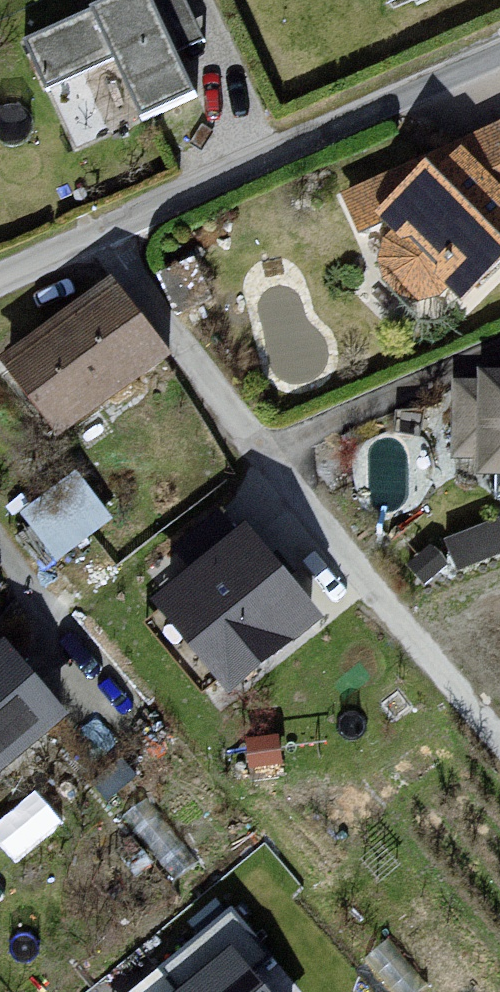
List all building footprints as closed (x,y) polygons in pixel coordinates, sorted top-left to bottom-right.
[(25,49),(48,99),(121,59),(157,130),(210,105),(189,59),(213,53),(188,0),(143,0),(25,49)] [(422,11),(450,0),(418,0),(422,11)] [(472,147),(473,157),(458,177),(448,168),(388,224),(398,239),(387,258),(390,280),(404,300),(414,309),(435,304),(450,303),(455,294),(477,314),(499,293),(499,135),(472,147)] [(123,289),(13,365),(79,444),(184,369),(123,289)] [(495,375),(492,485),(499,486),(499,375),(495,375)] [(110,520),(75,472),(19,514),(54,561),(110,520)] [(452,530),(458,560),(499,553),(499,522),(452,530)] [(320,617),(245,525),(152,600),(227,693),(320,617)] [(19,649),(0,666),(0,793),(84,724),(19,649)] [(17,852),(62,816),(42,791),(0,825),(0,831),(17,852)] [(176,991),(268,991),(231,947),(176,991)]
